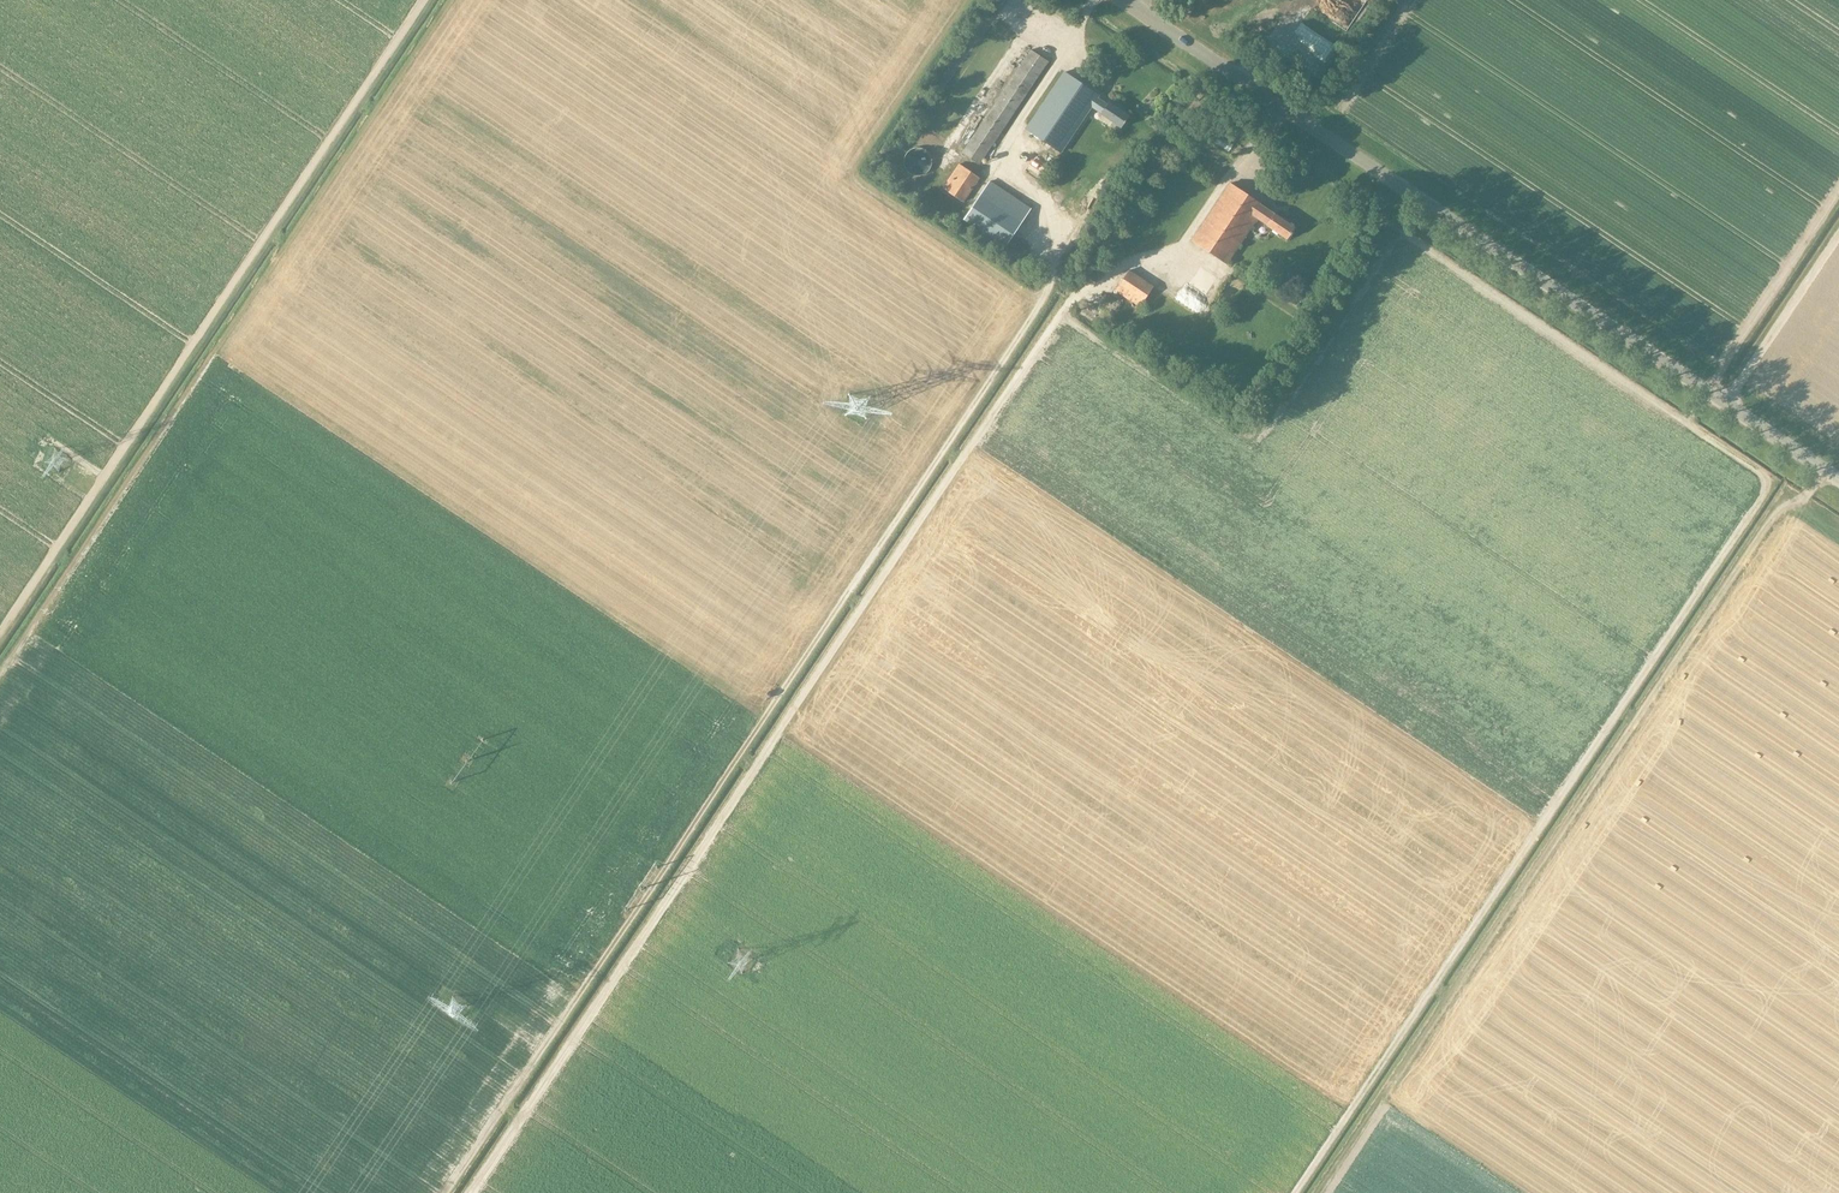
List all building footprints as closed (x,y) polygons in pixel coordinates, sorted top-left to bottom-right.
[(1329,0),(1310,0),(1309,1),(1316,10),(1329,0)] [(979,165),(1049,62),(1031,49),(961,153),(979,165)] [(1121,128),(1129,117),(1108,103),(1107,105),(1097,98),(1098,96),(1064,72),(1026,129),(1060,152),(1091,107),(1101,113),(1100,114),(1121,128)] [(923,150),(918,149),(914,149),(910,151),(907,154),(905,158),(904,163),(905,167),(907,171),(910,174),(914,176),(918,177),(923,176),(927,173),(930,170),(932,165),(932,160),(930,156),(927,152),(923,150)] [(963,202),(979,177),(959,164),(943,189),(963,202)] [(1004,247),(1031,208),(990,181),(964,220),(1004,247)] [(1264,207),(1229,184),(1191,240),(1226,264),(1256,219),(1266,225),(1287,239),(1294,228),(1274,214),(1264,207)] [(1123,206),(1130,218),(1143,211),(1137,199),(1123,206)] [(1140,307),(1153,287),(1128,270),(1115,290),(1140,307)] [(1282,282),(1293,286),(1296,276),(1285,272),(1282,282)] [(1207,311),(1200,324),(1212,331),(1219,318),(1207,311)]
